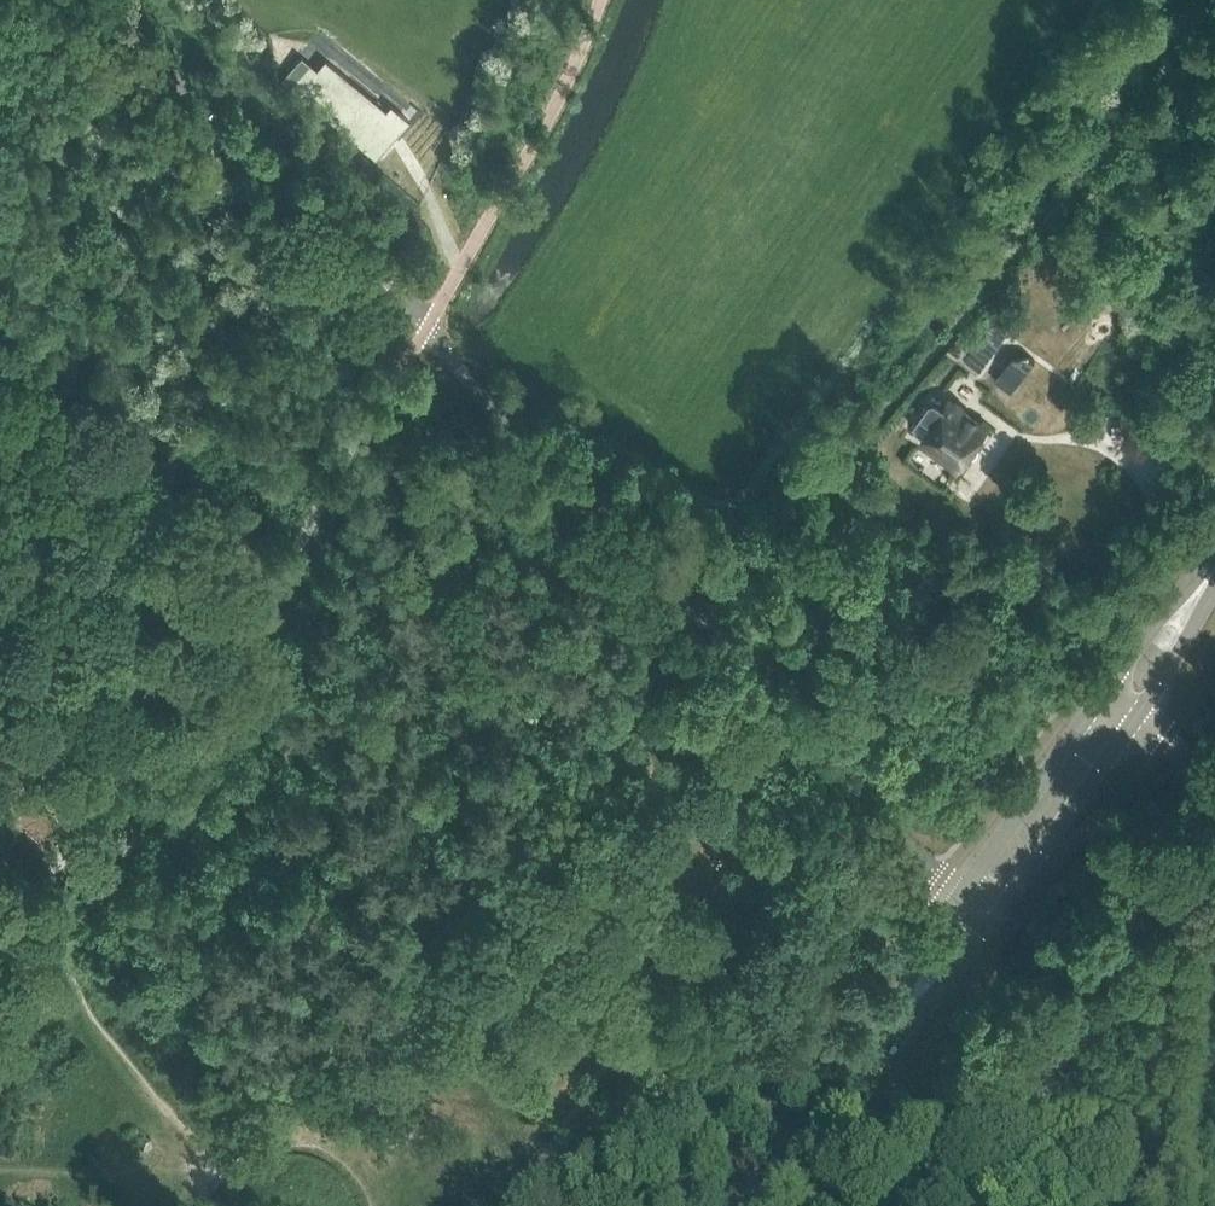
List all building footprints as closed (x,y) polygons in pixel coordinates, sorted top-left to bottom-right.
[(281,81),(376,159),(409,121),(390,105),(385,111),(325,60),(316,69),(300,57),(281,81)] [(960,356),(980,370),(1006,334),(994,325),(985,337),(983,335),(975,346),(970,342),(960,356)] [(1012,354),(993,380),(1011,392),(1036,359),(1030,355),(1012,354)] [(980,445),(978,442),(987,429),(963,411),(962,407),(955,402),(951,403),(949,401),(945,407),(933,399),(912,427),(925,436),(921,441),(959,468),(966,458),(972,457),(975,455),(977,453),(979,449),(980,445)]
